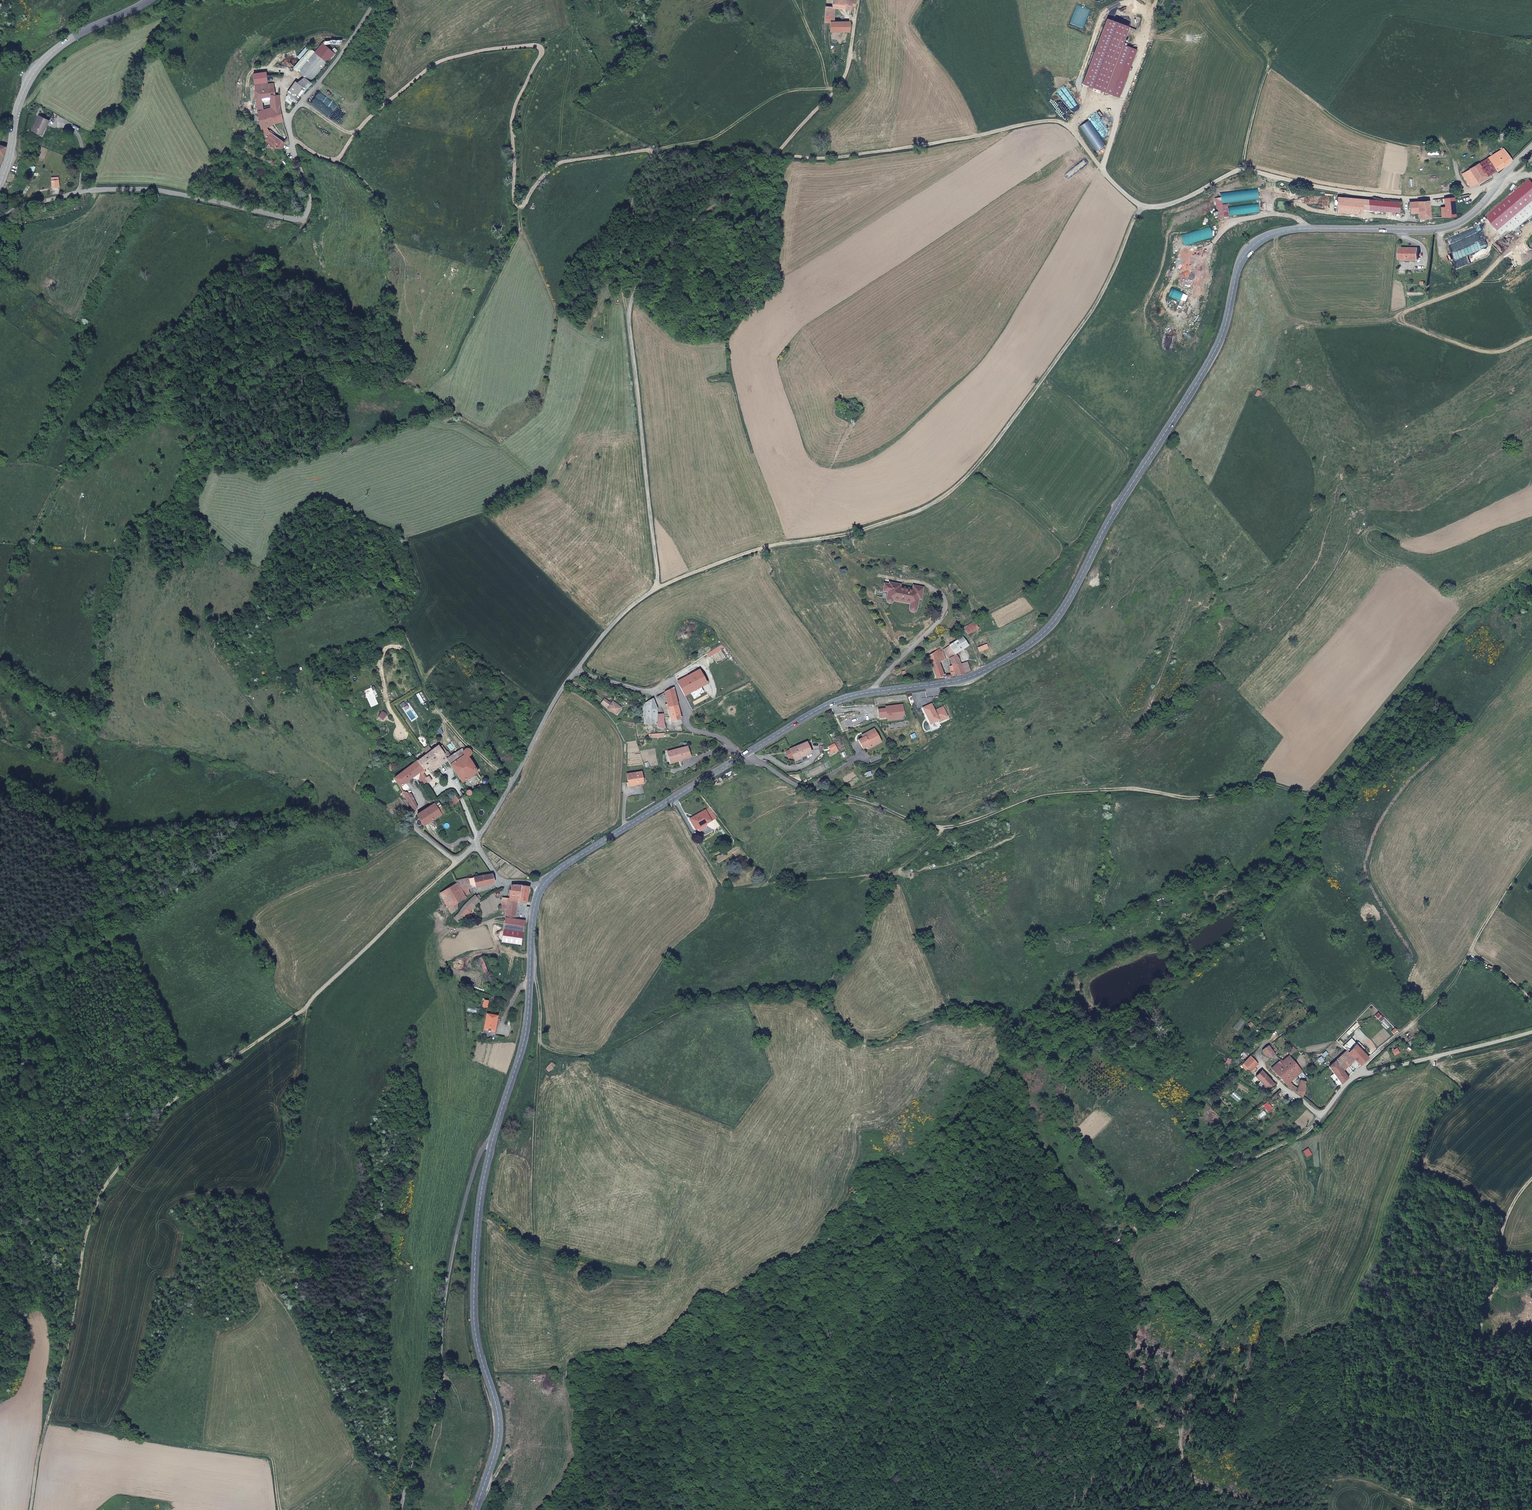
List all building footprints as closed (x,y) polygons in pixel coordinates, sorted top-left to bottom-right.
[(853,1),(852,0),(833,0),(833,8),(835,8),(852,9),(853,1)] [(835,22),(835,8),(833,8),(826,8),(826,22),(832,22),(835,22)] [(851,32),(851,23),(835,22),(832,22),(831,31),(851,32)] [(305,89),(335,53),(322,42),(296,73),(304,79),(295,85),(293,84),(286,95),(297,102),(305,89)] [(266,82),(264,72),(252,73),(254,88),(273,86),(273,82),(266,82)] [(255,97),(262,96),(271,94),(275,94),(273,86),(254,88),(255,97)] [(282,105),(280,94),(275,94),(271,94),(274,106),(275,106),(282,105)] [(265,108),(262,96),(255,97),(258,109),(265,108)] [(283,113),(282,105),(275,106),(276,114),(283,113)] [(260,117),(275,115),(276,114),(275,106),(274,106),(265,108),(258,109),(260,117)] [(283,113),(276,114),(275,115),(277,123),(285,121),(283,113)] [(42,135),(49,121),(38,115),(32,130),(42,135)] [(263,127),(269,126),(277,123),(275,115),(260,117),(261,124),(263,127)] [(272,134),(269,126),(263,127),(269,135),(272,134)] [(1507,137),(1504,132),(1496,136),(1499,141),(1507,137)] [(285,143),(272,134),(269,135),(266,138),(275,146),(281,147),(285,143)] [(1494,160),(1506,152),(1504,148),(1491,156),(1494,160)] [(1495,171),(1512,161),(1506,152),(1494,160),(1495,163),(1497,164),(1493,167),(1495,171)] [(1491,165),(1495,163),(1494,160),(1491,156),(1479,163),(1484,170),(1487,168),(1491,165)] [(1488,176),(1484,170),(1479,163),(1469,170),(1478,183),(1488,176)] [(1478,183),(1469,170),(1462,175),(1471,187),(1478,183)] [(1531,217),(1531,181),(1530,180),(1485,215),(1504,239),(1531,217)] [(1400,212),(1401,201),(1337,197),(1336,212),(1388,215),(1388,211),(1400,212)] [(1456,216),(1454,197),(1445,198),(1446,206),(1443,207),(1443,209),(1443,217),(1456,216)] [(1431,217),(1430,200),(1411,202),(1411,213),(1419,212),(1420,218),(1431,217)] [(1419,260),(1419,248),(1401,248),(1401,260),(1419,260)] [(923,599),(925,588),(915,586),(915,589),(901,586),(901,584),(892,582),(891,584),(887,584),(885,591),(890,592),(888,600),(888,601),(889,602),(890,602),(892,603),(893,603),(893,602),(894,600),(912,603),(911,610),(911,611),(912,612),(913,612),(914,612),(915,612),(918,608),(920,599),(923,599)] [(979,627),(975,621),(965,628),(968,633),(979,627)] [(953,654),(967,642),(962,636),(944,649),(946,653),(951,651),(953,654)] [(989,648),(987,644),(978,647),(979,652),(989,648)] [(948,655),(946,653),(944,649),(942,646),(927,658),(929,662),(936,658),(938,662),(948,655)] [(956,676),(972,668),(968,660),(961,663),(957,656),(951,659),(953,665),(951,667),(951,673),(952,677),(956,676)] [(945,677),(938,662),(936,658),(929,662),(937,678),(945,677)] [(685,696),(708,684),(700,669),(677,681),(685,696)] [(682,719),(673,688),(665,693),(672,721),(682,719)] [(602,703),(607,709),(611,704),(605,699),(602,703)] [(665,727),(664,715),(655,708),(653,700),(643,704),(643,725),(648,725),(648,722),(657,722),(657,727),(665,727)] [(621,708),(613,702),(611,704),(607,709),(616,715),(621,708)] [(901,719),(905,714),(903,704),(886,707),(886,709),(878,710),(880,718),(887,717),(888,721),(901,719)] [(948,718),(943,708),(935,711),(932,704),(923,708),(930,724),(938,721),(939,722),(948,718)] [(941,727),(939,722),(938,721),(930,724),(929,724),(931,731),(941,727)] [(882,742),(874,728),(864,734),(865,737),(862,738),(859,740),(863,747),(872,742),(873,744),(874,746),(882,742)] [(452,750),(446,740),(439,745),(445,755),(452,750)] [(812,753),(808,742),(790,749),(790,750),(786,752),(788,758),(793,756),(794,759),(801,756),(801,757),(812,753)] [(435,773),(450,762),(448,759),(445,755),(439,745),(418,760),(426,770),(430,767),(435,773)] [(691,756),(688,746),(667,752),(670,760),(680,757),(680,758),(691,756)] [(472,753),(471,752),(470,750),(464,751),(464,750),(448,759),(450,762),(463,785),(480,774),(468,757),(472,753)] [(406,783),(418,775),(422,773),(426,770),(418,760),(394,777),(401,787),(406,783)] [(641,779),(640,772),(626,776),(628,786),(645,783),(644,778),(641,779)] [(427,780),(422,773),(418,775),(423,783),(427,780)] [(419,803),(406,783),(401,787),(413,807),(419,803)] [(450,805),(458,800),(455,796),(448,801),(450,805)] [(424,826),(442,815),(435,803),(416,815),(424,826)] [(706,824),(716,817),(709,808),(689,820),(695,830),(705,823),(706,824)] [(461,890),(467,888),(493,883),(490,874),(455,880),(456,883),(461,890)] [(465,897),(463,893),(461,890),(456,883),(441,894),(451,913),(457,910),(454,904),(465,897)] [(508,899),(517,900),(527,901),(529,888),(527,886),(510,885),(508,899)] [(469,912),(479,901),(478,899),(474,896),(457,914),(462,918),(468,911),(469,912)] [(514,919),(517,900),(508,899),(506,912),(505,918),(514,919)] [(529,921),(531,907),(526,907),(522,912),(521,920),(524,921),(529,921)] [(464,920),(470,913),(469,912),(468,911),(462,918),(464,920)] [(457,923),(462,918),(457,914),(453,919),(457,923)] [(523,932),(524,921),(521,920),(514,919),(505,918),(504,930),(523,932)] [(522,942),(523,932),(504,930),(502,939),(522,942)] [(495,1032),(498,1016),(487,1013),(484,1030),(495,1032)] [(1372,1050),(1364,1041),(1357,1046),(1366,1056),(1372,1050)] [(1272,1050),(1269,1046),(1263,1050),(1267,1054),(1272,1050)] [(1366,1056),(1357,1046),(1349,1052),(1356,1060),(1361,1065),(1369,1059),(1366,1056)] [(1343,1071),(1356,1060),(1349,1052),(1337,1061),(1343,1071)] [(1251,1056),(1244,1063),(1240,1065),(1246,1071),(1249,1068),(1254,1073),(1257,1070),(1255,1068),(1258,1064),(1251,1056)] [(1292,1070),(1298,1067),(1290,1056),(1283,1062),(1281,1059),(1271,1069),(1280,1079),(1287,1074),(1286,1073),(1289,1070),(1292,1070)] [(1348,1077),(1343,1071),(1337,1061),(1330,1067),(1341,1084),(1348,1077)] [(1291,1083),(1302,1071),(1298,1067),(1292,1070),(1289,1070),(1286,1073),(1287,1074),(1280,1079),(1280,1080),(1291,1089),(1293,1090),(1295,1087),(1291,1083)] [(1273,1082),(1263,1071),(1257,1077),(1261,1081),(1267,1088),(1273,1082)] [(1265,1090),(1267,1088),(1261,1081),(1258,1084),(1265,1090)] [(1305,1094),(1306,1083),(1300,1082),(1298,1090),(1305,1094)] [(1170,1218),(1181,1210),(1184,1204),(1181,1200),(1165,1211),(1170,1218)]
